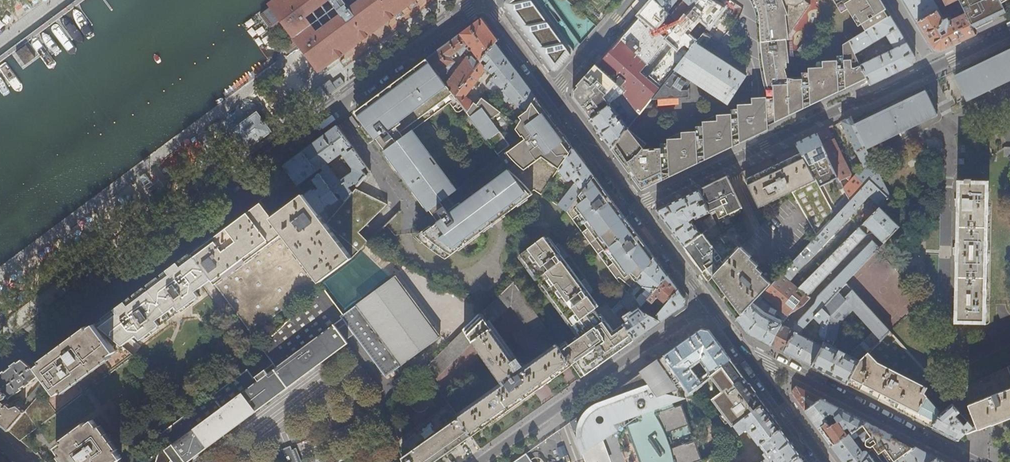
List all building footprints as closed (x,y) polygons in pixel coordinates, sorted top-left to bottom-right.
[(270,4),(255,15),(256,17),(258,19),(265,29),(271,26),(310,76),(415,0),(275,0),(270,4)] [(548,0),(505,0),(504,2),(504,3),(504,5),(519,25),(551,70),(554,71),(556,71),(557,70),(580,44),(548,0)] [(686,30),(697,16),(704,22),(701,28),(705,31),(724,7),(712,0),(699,0),(679,24),(672,32),(665,24),(660,18),(663,15),(666,17),(669,14),(655,0),(652,0),(645,8),(638,16),(686,55),(695,43),(696,42),(698,40),(694,36),(686,30)] [(669,14),(679,24),(699,0),(683,0),(684,1),(678,8),(674,5),(677,0),(655,0),(669,14)] [(810,4),(805,0),(749,0),(755,14),(757,26),(757,28),(757,36),(759,57),(765,93),(766,94),(766,90),(773,89),(773,85),(787,83),(791,78),(787,66),(786,61),(789,62),(789,60),(787,38),(789,39),(789,34),(810,4)] [(881,0),(834,0),(841,12),(848,8),(858,25),(861,23),(866,30),(888,17),(884,10),(886,9),(881,0)] [(972,28),(964,13),(952,19),(951,18),(944,21),(939,12),(941,11),(939,9),(938,10),(932,0),(904,0),(913,15),(923,31),(933,49),(941,51),(959,42),(975,35),(972,28)] [(958,0),(964,13),(972,28),(980,25),(1006,12),(1001,3),(1000,0),(958,0)] [(675,68),(686,55),(638,16),(621,35),(595,64),(626,91),(621,95),(638,116),(675,68)] [(912,65),(915,56),(890,16),(888,17),(866,30),(853,38),(849,40),(855,54),(886,35),(894,48),(860,64),(867,78),(870,85),(888,77),(912,65)] [(456,97),(495,43),(497,40),(487,26),(482,18),(471,26),(455,38),(427,58),(429,60),(441,77),(457,65),(453,59),(455,57),(453,55),(458,52),(461,56),(467,51),(465,47),(468,44),(470,46),(468,48),(469,50),(471,48),(480,59),(476,62),(472,58),(468,57),(447,85),(456,97)] [(698,40),(705,31),(701,28),(694,36),(698,40)] [(853,38),(850,32),(845,35),(848,41),(849,40),(853,38)] [(847,88),(867,78),(860,64),(855,54),(849,40),(848,41),(843,44),(844,55),(837,56),(837,60),(823,61),(822,67),(808,67),(808,72),(802,72),(802,79),(796,79),(791,78),(787,83),(773,85),(773,89),(766,90),(766,94),(765,93),(766,97),(762,98),(751,98),(751,104),(737,105),(737,109),(730,110),(731,114),(716,115),(702,122),(702,126),(695,127),(695,131),(681,132),(667,139),(667,144),(660,144),(660,149),(645,149),(643,148),(648,144),(628,128),(626,130),(613,148),(627,169),(630,172),(631,171),(634,175),(632,176),(642,191),(661,182),(716,155),(763,132),(774,127),(772,123),(773,122),(798,111),(847,88)] [(738,90),(747,75),(710,51),(696,42),(695,43),(686,55),(675,68),(687,76),(687,77),(728,105),(738,90)] [(472,104),(473,102),(466,97),(486,68),(494,74),(485,86),(499,98),(499,97),(506,103),(508,101),(511,103),(513,101),(519,107),(520,106),(527,111),(536,97),(533,93),(505,56),(495,43),(456,97),(465,109),(467,112),(472,104)] [(966,101),(1009,80),(1009,49),(1002,53),(1003,55),(992,60),(991,58),(971,68),(971,70),(955,78),(966,101)] [(400,81),(359,112),(354,115),(362,126),(357,129),(368,144),(376,138),(385,149),(384,150),(388,154),(386,155),(398,171),(399,170),(402,174),(405,172),(409,177),(408,178),(407,179),(407,180),(408,181),(409,182),(411,183),(413,182),(414,184),(413,184),(411,186),(414,190),(413,191),(416,195),(424,205),(425,204),(437,220),(431,224),(430,223),(420,230),(415,234),(418,236),(420,239),(427,244),(435,251),(442,255),(447,258),(506,214),(507,215),(518,206),(518,205),(529,196),(529,195),(535,190),(543,195),(560,170),(574,149),(558,127),(548,114),(536,97),(527,111),(513,121),(493,105),(498,99),(484,88),(479,94),(473,102),(474,103),(472,104),(467,112),(499,155),(485,166),(456,187),(414,131),(450,104),(456,112),(457,112),(458,113),(460,113),(461,112),(465,109),(456,97),(447,85),(441,77),(429,60),(400,81)] [(621,95),(626,91),(595,64),(582,80),(573,90),(573,97),(578,105),(589,120),(599,113),(598,112),(621,95)] [(331,93),(344,83),(340,78),(332,84),(329,81),(321,87),(321,86),(312,93),(319,102),(331,93)] [(926,91),(855,126),(866,149),(938,115),(926,91)] [(628,128),(638,116),(621,95),(598,112),(599,113),(589,120),(600,134),(611,149),(613,148),(626,130),(628,128)] [(234,130),(248,149),(261,139),(271,132),(257,112),(234,130)] [(849,202),(877,172),(866,149),(855,126),(852,119),(851,116),(841,121),(864,168),(843,190),(849,202)] [(320,174),(334,192),(336,191),(336,192),(340,193),(346,200),(353,191),(350,188),(352,186),(352,187),(354,185),(353,183),(355,181),(358,186),(367,175),(363,169),(366,167),(354,149),(349,152),(347,149),(351,146),(337,126),(320,138),(303,151),(318,171),(322,168),(324,171),(320,174)] [(850,173),(829,127),(816,133),(828,157),(838,179),(850,173)] [(828,157),(816,133),(803,140),(796,143),(797,145),(809,165),(828,157)] [(941,150),(941,145),(940,144),(940,143),(939,141),(937,140),(936,140),(927,140),(928,154),(938,153),(937,150),(941,150)] [(809,165),(797,145),(783,152),(753,166),(742,172),(759,208),(792,192),(817,180),(809,165)] [(567,212),(594,176),(586,166),(574,149),(560,170),(567,180),(570,181),(573,179),(576,183),(574,185),(558,206),(567,212)] [(318,171),(303,151),(297,155),(283,165),(292,177),(299,185),(318,171)] [(798,270),(869,196),(881,207),(890,197),(877,172),(849,202),(836,215),(817,235),(771,283),(762,293),(781,310),(777,313),(782,318),(778,322),(764,315),(770,307),(759,296),(743,312),(737,319),(748,333),(755,337),(771,345),(781,325),(791,313),(803,306),(810,298),(807,296),(799,288),(789,281),(798,270)] [(334,192),(320,174),(312,180),(319,188),(317,190),(315,189),(314,190),(312,189),(306,194),(328,222),(331,218),(325,210),(325,207),(331,202),(335,204),(340,200),(334,192)] [(605,251),(611,259),(614,263),(608,267),(618,280),(619,278),(632,288),(635,283),(638,280),(655,258),(651,253),(634,230),(615,204),(594,176),(567,212),(572,219),(581,232),(582,232),(598,254),(604,250),(605,251)] [(743,208),(728,178),(727,176),(713,182),(699,189),(710,212),(712,215),(716,213),(720,219),(743,208)] [(320,281),(356,254),(365,245),(369,241),(359,231),(388,203),(356,188),(353,191),(346,200),(331,218),(328,222),(306,194),(299,185),(292,177),(275,190),(191,252),(193,255),(211,279),(253,336),(269,324),(267,321),(320,281)] [(957,319),(983,320),(983,312),(986,312),(986,290),(984,290),(984,264),(987,264),(987,241),(985,241),(986,215),(988,215),(988,192),(986,192),(986,183),(970,182),(971,179),(965,179),(964,182),(959,182),(959,193),(958,193),(958,199),(958,206),(958,212),(959,211),(958,241),(956,241),(956,247),(956,254),(956,260),(958,260),(957,290),(956,290),(956,296),(956,303),(956,308),(957,308),(957,319)] [(828,200),(825,195),(817,180),(792,192),(817,235),(836,215),(828,200)] [(710,212),(699,189),(677,200),(656,210),(670,228),(683,247),(702,233),(715,223),(712,215),(695,227),(691,220),(694,217),(695,219),(710,212)] [(867,220),(878,209),(874,206),(864,216),(867,220)] [(900,227),(880,207),(878,209),(867,220),(864,223),(884,243),(900,227)] [(807,296),(866,235),(860,228),(799,288),(807,296)] [(723,266),(740,248),(738,246),(735,248),(730,244),(726,245),(721,237),(711,244),(702,233),(683,247),(701,270),(709,281),(713,276),(723,266)] [(585,288),(564,258),(567,256),(562,249),(559,252),(550,240),(548,241),(545,237),(521,254),(533,271),(531,272),(539,278),(581,337),(568,346),(566,344),(560,348),(572,365),(581,378),(606,360),(623,348),(635,340),(624,324),(614,331),(608,322),(604,321),(600,315),(595,309),(599,307),(590,294),(593,292),(588,285),(585,288)] [(836,292),(845,283),(880,248),(872,240),(818,295),(816,303),(795,325),(792,330),(781,325),(771,345),(776,348),(784,352),(795,332),(798,333),(814,317),(822,309),(837,293),(836,292)] [(758,265),(750,258),(752,256),(742,247),(740,248),(723,266),(713,276),(723,285),(722,287),(728,293),(736,300),(733,303),(743,312),(759,296),(762,293),(771,283),(761,273),(763,272),(757,266),(758,265)] [(188,258),(193,255),(191,252),(182,259),(183,262),(188,258)] [(211,279),(193,255),(188,258),(183,262),(202,286),(211,279)] [(642,306),(668,275),(661,266),(655,258),(638,280),(647,288),(637,300),(642,306)] [(140,339),(199,296),(196,290),(202,286),(183,262),(180,264),(178,262),(167,270),(169,272),(147,288),(127,303),(125,301),(115,309),(116,311),(98,325),(122,344),(136,334),(140,339)] [(147,288),(169,272),(167,270),(125,301),(127,303),(147,288)] [(346,344),(343,340),(353,333),(385,376),(440,335),(395,274),(357,303),(343,313),(323,286),(261,346),(265,352),(272,362),(253,376),(246,366),(192,407),(192,408),(157,434),(165,446),(166,448),(171,444),(184,461),(186,461),(346,344)] [(655,318),(678,290),(677,288),(668,275),(642,306),(639,309),(645,314),(646,313),(655,318)] [(549,381),(572,365),(560,348),(557,344),(555,346),(556,348),(522,372),(489,325),(511,304),(535,337),(547,329),(513,281),(485,309),(424,368),(433,380),(472,342),(503,385),(458,416),(472,435),(549,381)] [(635,297),(641,288),(635,283),(632,288),(630,290),(635,297)] [(890,333),(845,283),(836,292),(837,293),(822,309),(830,316),(829,322),(834,327),(836,325),(838,326),(843,321),(841,320),(852,307),(882,339),(890,333)] [(646,331),(661,321),(655,318),(646,313),(645,314),(639,309),(642,306),(637,300),(635,297),(630,290),(622,300),(621,300),(613,309),(615,312),(626,305),(630,309),(618,317),(624,324),(635,340),(646,331)] [(673,313),(683,305),(685,298),(678,290),(655,318),(661,321),(673,313)] [(98,325),(116,311),(115,309),(96,323),(98,325)] [(827,330),(829,322),(830,316),(822,309),(814,317),(822,324),(820,333),(820,334),(820,335),(821,336),(821,339),(824,340),(827,330)] [(608,322),(602,314),(600,315),(604,321),(608,322)] [(20,440),(134,354),(122,344),(98,325),(96,323),(90,328),(65,347),(43,363),(34,370),(40,375),(42,373),(45,377),(44,379),(49,382),(37,396),(32,403),(25,411),(8,430),(20,440)] [(65,347),(90,328),(88,326),(41,360),(43,363),(65,347)] [(727,356),(709,330),(701,329),(665,355),(685,383),(688,387),(690,390),(700,383),(689,367),(698,361),(700,363),(704,360),(713,372),(730,359),(727,356)] [(860,359),(833,345),(836,332),(827,330),(824,340),(824,344),(823,345),(812,366),(823,372),(848,384),(849,382),(860,359)] [(812,366),(823,345),(824,344),(820,342),(819,344),(813,341),(814,339),(811,337),(810,339),(798,333),(795,332),(784,352),(798,359),(812,366)] [(880,342),(872,334),(852,352),(860,359),(880,342)] [(946,394),(897,340),(888,347),(882,340),(880,342),(860,359),(849,382),(889,402),(933,424),(932,427),(945,434),(957,440),(965,433),(948,406),(942,397),(946,394)] [(684,405),(676,407),(675,404),(685,397),(683,394),(680,390),(685,383),(665,355),(659,359),(641,372),(614,391),(619,398),(609,402),(598,405),(596,404),(583,413),(579,418),(578,420),(577,422),(576,428),(577,432),(578,435),(578,437),(579,439),(582,442),(585,445),(589,447),(594,448),(597,448),(599,448),(603,447),(605,446),(608,444),(610,443),(614,443),(623,437),(627,442),(618,448),(628,461),(702,461),(703,461),(684,405)] [(641,372),(659,359),(657,358),(639,370),(641,372)] [(34,370),(22,359),(8,370),(0,376),(0,390),(7,396),(7,397),(8,398),(15,393),(16,394),(23,388),(22,386),(23,385),(24,387),(31,382),(31,381),(40,375),(34,370)] [(752,388),(730,359),(713,372),(701,382),(734,425),(735,424),(763,403),(759,398),(752,388)] [(1009,416),(1009,365),(947,394),(953,402),(948,406),(965,433),(1008,417),(1009,416)] [(37,396),(49,382),(44,379),(27,399),(28,400),(34,394),(37,396)] [(805,410),(821,398),(812,394),(796,386),(791,392),(798,401),(805,410)] [(25,411),(18,405),(11,407),(7,404),(6,405),(3,401),(7,397),(7,396),(0,390),(0,423),(8,430),(25,411)] [(609,402),(619,398),(614,391),(596,404),(598,405),(609,402)] [(37,396),(34,394),(28,400),(32,403),(37,396)] [(831,403),(821,398),(805,410),(812,420),(818,428),(828,421),(825,417),(831,413),(833,413),(836,415),(843,410),(831,403)] [(763,403),(735,424),(742,435),(749,430),(766,454),(769,458),(765,461),(764,461),(790,461),(801,454),(784,431),(763,403)] [(472,435),(458,416),(450,405),(397,442),(404,461),(434,461),(458,445),(472,435)] [(851,414),(843,410),(836,415),(828,421),(818,428),(825,437),(832,447),(850,434),(856,430),(867,422),(851,414)] [(93,419),(87,423),(62,441),(55,447),(61,454),(67,461),(115,461),(121,457),(116,450),(98,426),(93,419)] [(62,441),(87,423),(85,421),(60,439),(62,441)] [(913,448),(891,437),(893,435),(884,431),(867,422),(856,430),(871,450),(869,452),(868,451),(865,450),(863,452),(861,449),(863,447),(861,445),(859,447),(850,434),(832,447),(843,461),(894,461),(913,448)] [(119,448),(101,424),(98,426),(116,450),(119,448)] [(171,444),(166,448),(173,456),(168,461),(184,461),(171,444)] [(173,456),(166,448),(165,446),(144,461),(145,461),(168,461),(173,456)] [(290,446),(277,451),(281,461),(296,461),(291,449),(290,446)] [(297,461),(296,459),(300,455),(297,447),(291,449),(296,461),(302,461),(297,461)] [(915,447),(913,448),(894,461),(906,461),(908,461),(946,461),(930,454),(915,447)] [(526,453),(513,461),(533,461),(526,453)]
